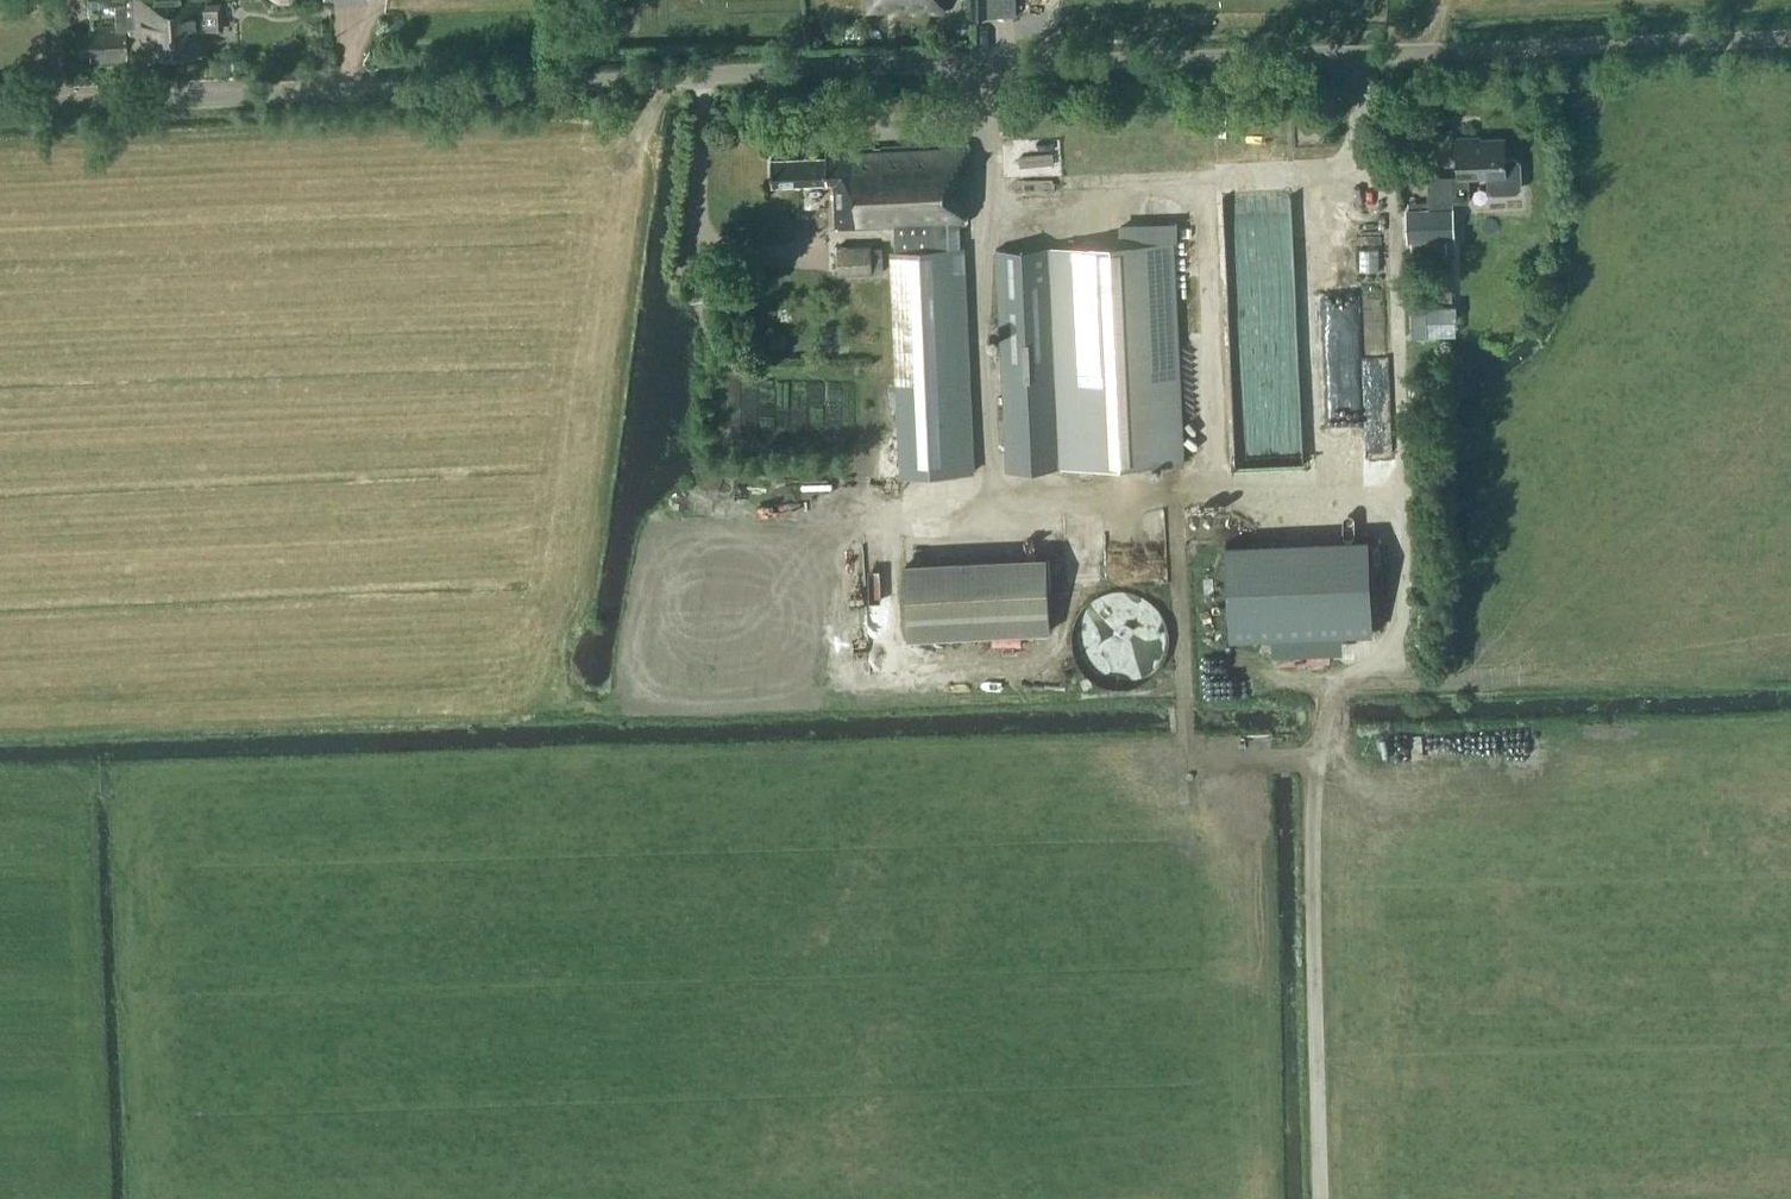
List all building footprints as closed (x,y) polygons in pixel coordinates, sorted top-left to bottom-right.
[(204,49),(202,27),(221,26),(219,0),(201,1),(201,0),(88,0),(89,4),(116,2),(118,24),(88,26),(88,30),(80,31),(81,52),(89,52),(90,58),(127,56),(126,23),(135,22),(136,52),(204,49)] [(946,0),(868,0),(868,6),(895,5),(895,10),(946,9),(946,0)] [(973,12),(1017,11),(1017,0),(972,0),(973,12)] [(1489,173),(1490,185),(1494,189),(1517,189),(1521,184),(1520,160),(1516,156),(1505,156),(1505,135),(1473,136),(1473,134),(1457,134),(1458,172),(1452,172),(1453,199),(1470,199),(1469,173),(1489,173)] [(972,196),(970,138),(827,144),(828,151),(773,153),(774,180),(836,178),(838,225),(897,223),(898,246),(892,246),(902,470),(974,467),(964,244),(960,244),(959,221),(968,221),(967,196),(972,196)] [(1236,204),(1271,202),(1270,191),(1235,193),(1236,204)] [(1453,204),(1409,206),(1410,237),(1454,235),(1453,204)] [(1173,237),(997,245),(1007,467),(1183,459),(1173,237)] [(871,242),(837,243),(839,272),(872,270),(871,242)] [(1229,533),(1233,633),(1377,628),(1373,528),(1229,533)] [(907,550),(910,630),(1054,625),(1051,545),(907,550)]
